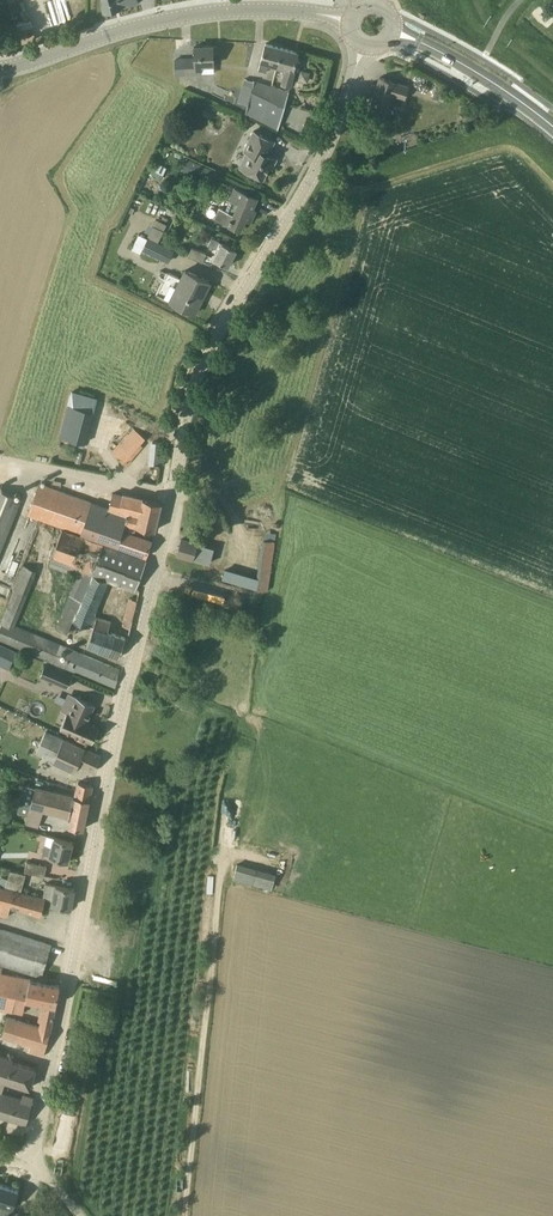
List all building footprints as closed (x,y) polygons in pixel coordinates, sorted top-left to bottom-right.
[(104,12),(122,7),(122,6),(139,2),(139,0),(101,0),(104,12)] [(277,67),(282,48),(266,43),(258,69),(265,71),(267,64),(277,67)] [(214,73),(214,53),(217,53),(217,45),(194,46),(194,58),(183,58),(184,74),(214,73)] [(294,70),(298,52),(282,48),(277,67),(285,69),(281,83),(290,85),(295,70),(294,70)] [(298,69),(296,78),(311,82),(314,73),(298,69)] [(404,98),(408,86),(380,77),(371,106),(388,111),(393,95),(404,98)] [(269,98),(272,86),(254,81),(253,84),(243,81),(238,101),(248,104),(245,114),(261,122),(265,109),(268,98),(269,98)] [(289,91),(278,88),(272,86),(269,98),(268,98),(265,109),(261,122),(278,130),(289,91)] [(207,110),(214,114),(217,106),(210,103),(207,110)] [(301,132),(308,110),(290,104),(283,126),(301,132)] [(272,140),(262,135),(252,130),(242,149),(246,151),(238,166),(263,178),(269,167),(272,168),(277,159),(266,153),(272,140)] [(212,184),(217,172),(187,158),(182,170),(212,184)] [(155,162),(149,174),(162,179),(167,167),(155,162)] [(257,197),(236,188),(235,188),(225,209),(217,206),(212,218),(241,230),(245,219),(251,221),(256,209),(252,208),(257,197)] [(187,206),(186,205),(184,213),(185,213),(191,214),(193,207),(187,206)] [(136,246),(169,262),(175,250),(149,237),(148,238),(141,234),(136,246)] [(236,249),(226,244),(211,237),(208,244),(217,249),(212,258),(228,266),(236,249)] [(203,261),(207,253),(193,247),(189,255),(203,261)] [(210,282),(199,277),(184,269),(180,278),(169,273),(157,293),(169,299),(169,301),(195,313),(210,282)] [(82,443),(94,396),(69,389),(56,436),(82,443)] [(126,465),(134,455),(142,445),(140,443),(145,437),(133,428),(129,433),(127,432),(111,452),(126,465)] [(148,448),(148,463),(164,464),(164,449),(148,448)] [(123,493),(123,495),(113,493),(109,508),(39,483),(29,513),(81,531),(80,533),(147,556),(152,540),(123,530),(125,523),(155,530),(162,502),(123,493)] [(22,498),(0,489),(0,556),(23,499),(22,498)] [(86,647),(108,654),(119,657),(125,638),(114,634),(107,632),(111,621),(95,615),(108,580),(136,590),(146,559),(60,529),(49,567),(77,578),(55,629),(68,633),(72,619),(92,625),(86,647)] [(266,589),(278,533),(265,530),(256,571),(225,565),(222,579),(266,589)] [(182,540),(178,554),(193,558),(197,544),(182,540)] [(192,581),(189,598),(239,606),(242,590),(192,581)] [(129,598),(124,617),(132,619),(136,599),(129,598)] [(84,676),(115,688),(120,669),(2,620),(0,626),(0,640),(84,676)] [(9,667),(16,650),(0,642),(0,663),(9,667)] [(67,688),(72,674),(45,662),(40,676),(67,688)] [(67,711),(60,728),(92,742),(99,727),(87,721),(94,704),(77,696),(70,712),(67,711)] [(47,730),(45,735),(36,753),(54,761),(53,763),(75,773),(79,764),(95,771),(101,756),(90,751),(47,730)] [(92,785),(81,782),(76,781),(74,794),(73,794),(73,795),(70,814),(72,814),(69,826),(83,829),(92,785)] [(47,809),(51,789),(36,786),(33,797),(31,796),(25,823),(39,826),(43,808),(47,809)] [(73,795),(73,794),(51,789),(47,809),(70,814),(73,795)] [(73,842),(61,839),(54,837),(51,846),(44,844),(42,853),(49,855),(68,860),(73,842)] [(47,865),(27,861),(24,871),(44,875),(47,865)] [(276,872),(238,862),(233,878),(272,888),(276,872)] [(26,873),(10,869),(5,887),(22,891),(26,873)] [(74,888),(62,886),(53,884),(49,903),(71,907),(74,888)] [(0,886),(0,915),(8,917),(11,906),(28,911),(40,915),(40,916),(41,916),(45,898),(22,892),(22,891),(5,887),(0,886)] [(40,941),(0,928),(0,964),(30,973),(41,976),(51,944),(40,941)] [(31,979),(2,973),(3,967),(0,965),(0,1008),(12,1010),(12,1011),(23,1013),(26,999),(45,1004),(43,1009),(41,1009),(39,1019),(42,1020),(40,1025),(10,1015),(3,1037),(31,1045),(29,1052),(44,1055),(56,1006),(60,985),(31,979)] [(26,1123),(34,1097),(23,1094),(22,1096),(0,1090),(3,1079),(30,1087),(36,1068),(11,1061),(12,1057),(0,1053),(0,1115),(26,1123)] [(18,1191),(0,1184),(0,1213),(9,1215),(18,1191)]
